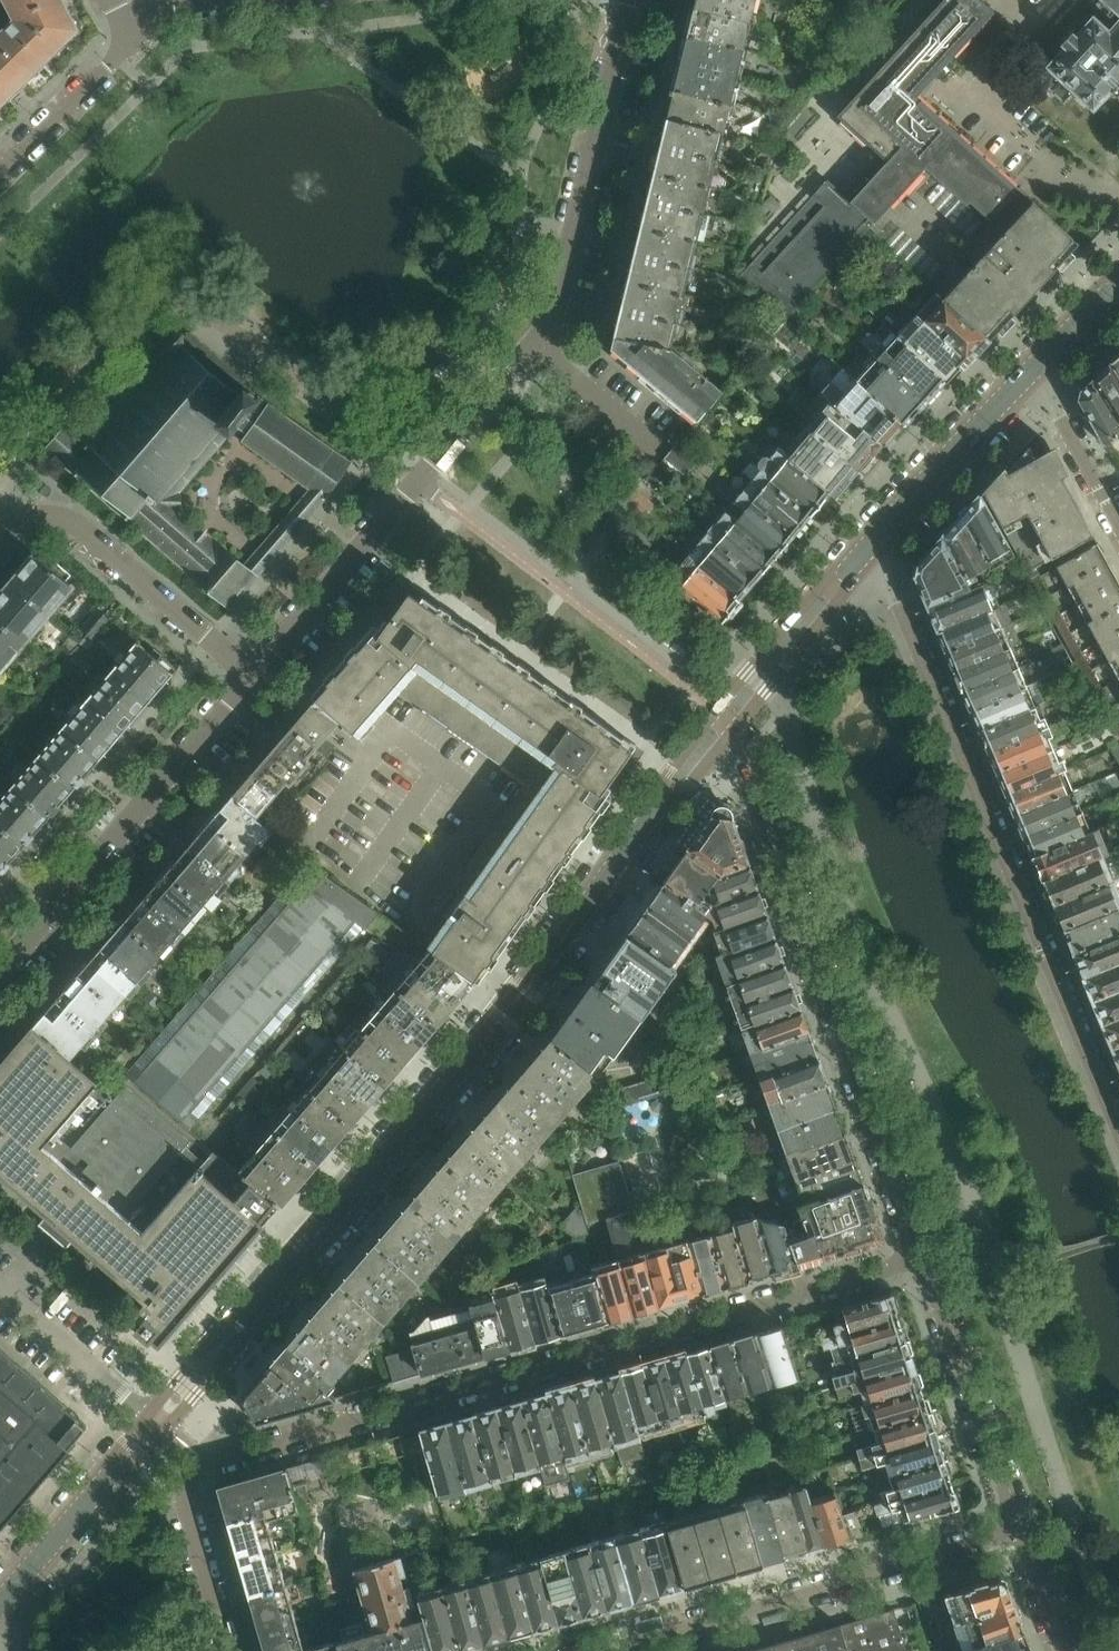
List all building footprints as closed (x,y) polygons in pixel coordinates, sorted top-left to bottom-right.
[(10,9),(25,1),(31,11),(52,0),(5,0),(10,9)] [(31,11),(25,1),(10,9),(16,21),(10,27),(44,62),(77,30),(62,0),(52,0),(31,11)] [(691,7),(694,8),(751,22),(756,0),(693,0),(691,7)] [(787,319),(926,167),(967,204),(970,201),(990,219),(1017,190),(913,96),(990,12),(976,0),(945,0),(897,52),(890,45),(845,94),(853,101),(838,116),(881,155),(845,195),(828,180),(813,197),(824,207),(767,270),(756,260),(741,276),(787,319)] [(1118,13),(1118,0),(1105,0),(1118,13)] [(751,22),(694,8),(691,7),(684,34),(688,35),(744,49),(751,22)] [(1102,25),(1094,17),(1093,18),(1089,14),(1061,44),(1065,48),(1048,67),(1049,68),(1039,78),(1065,103),(1075,92),(1094,109),(1111,91),(1113,92),(1118,86),(1118,21),(1111,30),(1112,31),(1111,32),(1107,29),(1107,30),(1102,25)] [(10,27),(0,37),(0,79),(13,92),(44,62),(10,27)] [(744,49),(688,35),(684,34),(678,62),(681,63),(737,76),(744,49)] [(737,76),(681,63),(678,62),(671,89),(674,89),(731,103),(737,76)] [(0,79),(0,105),(13,92),(0,79)] [(731,103),(674,89),(671,89),(670,93),(673,94),(668,117),(724,131),(731,103)] [(668,117),(661,145),(718,159),(724,131),(668,117)] [(661,145),(654,172),(711,186),(718,159),(661,145)] [(711,186),(654,172),(648,199),(704,213),(711,186)] [(704,213),(648,199),(641,227),(698,240),(704,213)] [(1033,201),(944,297),(990,340),(992,338),(991,336),(1016,309),(1018,310),(1036,291),(1052,273),(1050,271),(1056,265),(1075,244),(1077,246),(1079,243),(1033,201)] [(698,240),(641,227),(635,253),(691,267),(698,240)] [(691,267),(635,253),(628,280),(685,294),(691,267)] [(685,294),(628,280),(621,307),(678,321),(685,294)] [(830,281),(820,299),(843,311),(853,293),(830,281)] [(990,340),(944,297),(937,292),(916,314),(969,362),(990,340)] [(678,321),(621,307),(615,333),(672,346),(678,321)] [(969,362),(916,314),(896,335),(945,380),(947,382),(960,368),(963,370),(969,362)] [(787,344),(797,334),(788,325),(777,335),(787,344)] [(181,491),(231,432),(238,424),(258,396),(256,395),(246,387),(188,337),(184,338),(184,334),(182,332),(175,333),(173,335),(169,331),(79,435),(67,426),(47,449),(145,534),(179,495),(181,495),(181,491)] [(945,380),(896,335),(893,332),(882,343),(870,332),(861,343),(876,357),(926,402),(945,380)] [(672,347),(672,346),(615,333),(612,348),(698,420),(723,389),(672,347)] [(1111,363),(1118,375),(1118,356),(1111,363)] [(926,402),(876,357),(866,369),(855,360),(845,372),(855,381),(903,423),(905,425),(926,402)] [(1111,363),(1092,380),(1118,424),(1118,375),(1111,363)] [(903,423),(855,381),(845,372),(842,370),(821,393),(831,401),(882,443),(882,444),(884,445),(903,423)] [(1092,380),(1081,391),(1080,399),(1104,443),(1118,434),(1118,424),(1092,380)] [(351,463),(258,396),(238,424),(250,432),(244,441),(311,489),(309,493),(245,566),(182,511),(182,507),(179,507),(179,495),(145,534),(204,585),(203,589),(212,597),(217,596),(230,608),(313,512),(334,488),(344,475),(351,463)] [(882,443),(831,401),(822,411),(827,415),(812,432),(858,469),(860,471),(882,444),(882,443)] [(858,469),(812,432),(807,427),(798,438),(803,442),(790,456),(789,457),(830,492),(835,496),(858,469)] [(1056,447),(1048,452),(1038,433),(1037,433),(982,493),(983,494),(984,493),(1028,572),(1094,535),(1063,478),(1070,474),(1056,447)] [(772,440),(765,434),(760,439),(767,445),(772,440)] [(676,446),(665,458),(686,475),(696,463),(676,446)] [(830,492),(789,457),(790,456),(780,447),(774,455),(762,469),(773,478),(771,481),(811,514),(812,515),(830,492)] [(811,514),(771,481),(773,478),(762,469),(744,490),(755,499),(753,501),(794,535),(811,514)] [(659,482),(650,474),(645,480),(653,488),(659,482)] [(641,501),(649,492),(641,485),(634,494),(641,501)] [(794,535),(753,501),(755,499),(744,490),(726,512),(737,521),(734,523),(775,557),(794,535)] [(982,495),(981,494),(968,508),(965,505),(959,512),(962,515),(961,516),(989,567),(990,568),(1015,555),(982,495)] [(775,557),(734,523),(737,521),(726,512),(722,517),(709,533),(719,542),(759,576),(763,576),(769,569),(768,565),(775,557)] [(989,567),(961,516),(949,529),(946,526),(940,533),(943,536),(941,538),(965,585),(976,580),(974,575),(989,567)] [(759,576),(719,542),(709,533),(699,524),(689,536),(691,537),(699,544),(691,555),(701,563),(699,565),(740,599),(759,576)] [(585,544),(592,549),(596,542),(590,538),(585,544)] [(965,585),(941,538),(918,563),(918,564),(913,563),(912,574),(916,574),(916,575),(929,606),(967,590),(965,585)] [(691,555),(683,548),(677,543),(673,549),(686,560),(687,559),(691,555)] [(1098,543),(1057,565),(1118,677),(1118,580),(1098,543)] [(43,559),(36,553),(34,551),(16,572),(19,574),(11,583),(48,615),(73,585),(67,580),(71,575),(47,554),(43,559)] [(701,563),(691,555),(687,559),(686,560),(681,565),(684,567),(672,581),(698,603),(722,623),(741,600),(740,599),(699,565),(701,563)] [(1033,580),(1054,618),(1062,614),(1041,576),(1033,580)] [(11,583),(5,590),(2,588),(0,590),(0,622),(24,642),(48,615),(11,583)] [(939,630),(995,608),(997,607),(988,586),(978,585),(967,590),(929,606),(935,621),(931,623),(934,631),(939,630)] [(376,631),(311,705),(312,706),(314,704),(338,722),(340,721),(341,721),(359,736),(398,691),(526,782),(434,912),(452,925),(443,938),(434,951),(475,980),(477,977),(484,968),(502,942),(636,753),(591,721),(587,726),(577,719),(581,714),(446,618),(443,623),(432,615),(436,610),(410,592),(380,634),(376,631)] [(111,618),(100,609),(99,608),(83,627),(95,637),(111,618)] [(947,651),(1003,628),(995,608),(939,630),(947,651)] [(1082,651),(1062,614),(1054,618),(1075,655),(1082,651)] [(0,622),(0,670),(24,642),(0,622)] [(956,670),(1012,648),(1022,644),(1013,624),(1003,628),(947,651),(956,670)] [(1075,666),(1061,639),(1055,628),(1047,633),(1056,652),(1055,653),(1065,672),(1075,666)] [(137,641),(112,670),(149,702),(177,669),(161,655),(158,659),(137,641)] [(965,692),(1020,668),(1012,648),(956,670),(965,692)] [(1103,688),(1082,651),(1075,655),(1096,692),(1103,688)] [(973,711),(1029,687),(1020,668),(965,692),(973,711)] [(149,702),(112,670),(87,699),(124,731),(149,702)] [(38,691),(27,682),(21,688),(32,698),(38,691)] [(981,731),(1037,707),(1029,687),(973,711),(981,731)] [(1103,688),(1096,692),(1117,731),(1118,730),(1118,717),(1103,688)] [(39,692),(38,691),(32,698),(34,699),(33,700),(38,705),(44,698),(38,694),(39,692)] [(124,731),(87,699),(63,727),(100,759),(124,731)] [(307,760),(326,737),(331,731),(338,722),(314,704),(312,706),(311,705),(306,710),(273,749),(300,773),(302,776),(306,779),(316,767),(307,760)] [(990,753),(1050,727),(1047,719),(1043,721),(1037,707),(981,731),(990,753)] [(100,759),(63,727),(38,755),(76,787),(100,759)] [(1050,727),(990,753),(999,774),(1055,751),(1059,749),(1050,727)] [(255,816),(287,781),(290,784),(295,779),(300,773),(273,749),(232,796),(255,816)] [(1055,751),(999,774),(1007,795),(1063,772),(1068,770),(1064,760),(1060,762),(1055,751)] [(76,787),(38,755),(13,784),(50,816),(76,787)] [(1063,772),(1007,795),(1016,815),(1072,793),(1063,772)] [(13,784),(0,800),(0,822),(26,844),(50,816),(13,784)] [(1072,793),(1016,815),(1025,835),(1081,813),(1072,793)] [(266,825),(255,816),(232,796),(220,810),(218,808),(208,820),(210,822),(248,854),(269,829),(266,825)] [(750,865),(729,806),(720,805),(688,850),(720,873),(723,875),(750,865)] [(1081,813),(1025,835),(1033,855),(1090,834),(1081,813)] [(248,854),(210,822),(208,820),(198,831),(201,833),(189,847),(226,879),(248,854)] [(0,822),(0,871),(2,873),(26,844),(0,822)] [(1090,834),(1033,855),(1043,879),(1108,854),(1098,831),(1090,834)] [(226,879),(189,847),(176,861),(174,859),(165,870),(167,872),(204,905),(226,879)] [(701,899),(714,882),(720,873),(688,850),(664,883),(704,913),(710,906),(701,899)] [(1043,879),(1053,904),(1118,878),(1118,875),(1108,854),(1043,879)] [(372,919),(378,913),(309,862),(278,898),(270,892),(248,918),(255,924),(156,1039),(144,1053),(135,1064),(126,1073),(191,1130),(372,919)] [(760,891),(750,865),(723,875),(720,873),(714,882),(721,904),(760,891)] [(204,905),(167,872),(165,870),(155,882),(157,883),(145,897),(182,930),(204,905)] [(1053,904),(1064,929),(1118,906),(1118,878),(1053,904)] [(704,913),(664,883),(646,909),(688,940),(689,939),(695,943),(712,919),(704,913)] [(768,915),(760,891),(721,904),(712,907),(710,906),(704,913),(712,919),(721,916),(724,928),(725,930),(768,915)] [(182,930),(145,897),(133,911),(131,910),(121,920),(124,922),(161,955),(182,930)] [(1118,931),(1118,906),(1064,929),(1072,950),(1118,931)] [(646,909),(629,934),(671,965),(688,940),(646,909)] [(725,930),(724,928),(713,932),(722,956),(729,953),(730,956),(777,939),(768,915),(725,930)] [(161,955),(124,922),(121,920),(111,932),(113,934),(101,948),(139,980),(161,955)] [(1118,960),(1118,931),(1072,950),(1083,975),(1118,960)] [(201,932),(194,940),(206,950),(213,942),(201,932)] [(676,969),(671,965),(629,934),(593,983),(642,1018),(676,969)] [(729,953),(722,956),(717,957),(725,980),(737,976),(738,979),(785,962),(777,939),(730,956),(729,953)] [(206,950),(194,940),(189,947),(200,957),(206,950)] [(101,948),(89,962),(87,960),(78,971),(80,972),(117,1005),(139,980),(101,948)] [(475,980),(434,951),(431,949),(426,955),(397,988),(438,1023),(465,992),(470,986),(473,982),(475,980)] [(1083,975),(1092,998),(1118,987),(1118,960),(1083,975)] [(785,962),(738,979),(737,976),(725,980),(734,1004),(746,1000),(747,1003),(793,985),(785,962)] [(117,1005),(80,972),(78,971),(67,983),(69,985),(57,999),(95,1031),(117,1005)] [(154,982),(148,988),(162,1001),(167,994),(154,982)] [(642,1018),(593,983),(573,1012),(622,1045),(642,1018)] [(746,1000),(734,1004),(741,1026),(753,1022),(755,1026),(802,1009),(793,985),(747,1003),(746,1000)] [(1092,998),(1102,1021),(1118,1014),(1118,987),(1092,998)] [(162,1001),(148,988),(143,994),(157,1006),(162,1001)] [(438,1023),(397,988),(380,1008),(420,1043),(438,1023)] [(57,999),(34,1025),(72,1057),(95,1031),(57,999)] [(420,1043),(380,1008),(362,1028),(403,1063),(420,1043)] [(753,1022),(741,1026),(750,1051),(763,1046),(764,1050),(811,1033),(802,1009),(755,1026),(753,1022)] [(622,1045),(573,1012),(552,1041),(591,1071),(600,1077),(622,1045)] [(1102,1021),(1112,1046),(1118,1043),(1118,1014),(1102,1021)] [(240,1170),(239,1171),(215,1150),(204,1162),(186,1148),(193,1141),(126,1085),(108,1105),(103,1101),(115,1088),(103,1077),(99,1082),(72,1057),(34,1025),(0,1065),(0,1174),(47,1215),(39,1224),(67,1248),(75,1239),(147,1301),(131,1320),(139,1326),(136,1329),(149,1341),(152,1338),(160,1345),(281,1204),(280,1203),(279,1204),(240,1170)] [(403,1063),(362,1028),(345,1048),(385,1083),(403,1063)] [(763,1046),(750,1051),(759,1076),(771,1072),(772,1074),(820,1058),(811,1033),(764,1050),(763,1046)] [(552,1041),(534,1061),(576,1097),(583,1088),(579,1085),(591,1071),(552,1041)] [(130,1042),(121,1053),(135,1064),(144,1053),(130,1042)] [(385,1083),(345,1048),(338,1042),(320,1063),(327,1069),(367,1104),(385,1083)] [(135,1064),(121,1053),(113,1062),(126,1073),(135,1064)] [(771,1072),(759,1076),(768,1101),(780,1096),(781,1099),(828,1082),(820,1058),(772,1074),(771,1072)] [(534,1061),(518,1081),(555,1113),(564,1103),(568,1106),(576,1097),(534,1061)] [(683,1080),(697,1076),(694,1066),(680,1070),(683,1080)] [(367,1104),(327,1069),(311,1088),(351,1123),(367,1104)] [(627,1102),(670,1088),(666,1074),(623,1088),(627,1102)] [(260,1082),(254,1077),(237,1097),(243,1102),(260,1082)] [(518,1081),(501,1100),(542,1136),(550,1126),(546,1123),(555,1113),(518,1081)] [(780,1096),(768,1101),(777,1126),(790,1121),(790,1124),(837,1108),(828,1082),(781,1099),(780,1096)] [(351,1123),(311,1088),(292,1109),(333,1144),(351,1123)] [(501,1100),(484,1120),(520,1152),(529,1142),(533,1146),(542,1136),(501,1100)] [(790,1121),(777,1126),(786,1151),(798,1146),(799,1149),(846,1132),(837,1108),(790,1124),(790,1121)] [(333,1144),(292,1109),(275,1130),(315,1165),(333,1144)] [(484,1120),(466,1140),(508,1176),(516,1167),(511,1163),(520,1152),(484,1120)] [(275,1130),(249,1159),(240,1170),(279,1204),(280,1203),(281,1204),(315,1165),(275,1130)] [(798,1146),(786,1151),(804,1202),(817,1197),(818,1200),(865,1185),(846,1132),(799,1149),(798,1146)] [(645,1252),(636,1221),(636,1219),(634,1211),(635,1210),(621,1165),(620,1165),(611,1134),(566,1147),(587,1224),(607,1218),(621,1266),(634,1313),(660,1305),(645,1252)] [(466,1140),(448,1161),(486,1194),(495,1183),(499,1187),(508,1176),(466,1140)] [(448,1161),(430,1182),(472,1218),(480,1209),(476,1206),(486,1194),(448,1161)] [(430,1182),(413,1201),(451,1234),(459,1224),(464,1228),(472,1218),(430,1182)] [(876,1215),(865,1185),(818,1200),(817,1197),(804,1202),(797,1204),(797,1205),(802,1219),(810,1217),(816,1236),(876,1215)] [(413,1201),(396,1222),(438,1258),(445,1250),(441,1246),(451,1234),(413,1201)] [(825,1259),(816,1236),(810,1217),(802,1219),(797,1205),(788,1208),(793,1223),(784,1226),(798,1267),(825,1259)] [(876,1215),(816,1236),(825,1259),(879,1243),(883,1235),(876,1215)] [(396,1222),(378,1242),(415,1275),(425,1264),(429,1268),(438,1258),(396,1222)] [(773,1274),(758,1225),(758,1223),(735,1230),(737,1235),(750,1280),(773,1274)] [(798,1267),(784,1226),(783,1223),(758,1225),(773,1274),(798,1267)] [(737,1235),(713,1241),(727,1287),(750,1280),(737,1235)] [(713,1241),(689,1248),(702,1293),(727,1287),(713,1241)] [(378,1242),(361,1262),(403,1299),(411,1289),(407,1285),(415,1275),(378,1242)] [(683,1246),(678,1247),(677,1243),(668,1246),(683,1299),(697,1295),(702,1293),(689,1248),(688,1244),(683,1246)] [(668,1246),(645,1252),(660,1305),(683,1299),(668,1246)] [(559,1275),(576,1269),(572,1255),(554,1260),(559,1275)] [(361,1262),(343,1282),(381,1315),(390,1305),(394,1308),(403,1299),(361,1262)] [(594,1266),(596,1273),(609,1320),(634,1313),(621,1266),(605,1271),(603,1264),(594,1266)] [(489,1281),(486,1270),(471,1275),(475,1285),(489,1281)] [(596,1273),(572,1280),(585,1327),(609,1320),(596,1273)] [(572,1280),(548,1286),(562,1334),(585,1327),(572,1280)] [(343,1282),(326,1302),(368,1338),(376,1329),(372,1326),(381,1315),(343,1282)] [(548,1283),(522,1290),(536,1341),(562,1334),(548,1286),(548,1283)] [(522,1290),(497,1297),(512,1348),(536,1341),(522,1290)] [(473,1300),(474,1304),(488,1355),(512,1348),(497,1297),(496,1293),(473,1300)] [(898,1319),(896,1311),(899,1307),(895,1295),(892,1295),(891,1294),(843,1308),(846,1322),(833,1326),(836,1335),(823,1339),(823,1340),(898,1319)] [(326,1302),(309,1322),(347,1355),(356,1344),(360,1348),(368,1338),(326,1302)] [(474,1304),(454,1309),(467,1361),(488,1355),(474,1304)] [(421,1305),(416,1311),(426,1319),(428,1317),(431,1316),(432,1315),(421,1305)] [(454,1309),(432,1315),(431,1316),(445,1367),(467,1361),(454,1309)] [(426,1319),(416,1311),(412,1315),(422,1323),(426,1319)] [(426,1319),(422,1323),(413,1334),(417,1348),(418,1347),(426,1373),(445,1367),(431,1316),(428,1317),(426,1319)] [(898,1319),(823,1340),(825,1350),(832,1348),(836,1362),(858,1356),(910,1341),(907,1330),(902,1328),(898,1319)] [(309,1322),(290,1344),(332,1380),(340,1371),(336,1368),(347,1355),(309,1322)] [(782,1326),(756,1333),(772,1379),(773,1383),(800,1375),(795,1360),(794,1361),(782,1326)] [(756,1333),(733,1339),(748,1386),(772,1379),(756,1333)] [(402,1346),(403,1352),(417,1348),(413,1334),(402,1346)] [(733,1339),(709,1346),(724,1393),(748,1386),(733,1339)] [(910,1341),(858,1356),(836,1362),(833,1363),(837,1376),(817,1382),(820,1392),(838,1387),(913,1365),(910,1356),(914,1352),(910,1341)] [(290,1344),(273,1364),(318,1403),(336,1398),(324,1389),(332,1380),(290,1344)] [(709,1346),(687,1353),(707,1414),(716,1411),(713,1400),(726,1397),(724,1393),(709,1346)] [(418,1347),(417,1348),(403,1352),(411,1377),(426,1373),(418,1347)] [(0,1348),(0,1529),(86,1430),(87,1429),(87,1428),(88,1427),(88,1426),(87,1424),(87,1423),(86,1422),(0,1348)] [(411,1377),(403,1352),(387,1356),(394,1382),(411,1377)] [(687,1353),(666,1359),(682,1410),(693,1406),(696,1417),(707,1414),(687,1353)] [(666,1359),(644,1365),(663,1427),(672,1424),(669,1414),(682,1410),(666,1359)] [(273,1364),(244,1397),(258,1421),(318,1403),(273,1364)] [(644,1365),(623,1371),(638,1422),(649,1419),(652,1429),(663,1427),(644,1365)] [(913,1365),(838,1387),(840,1396),(859,1391),(864,1405),(873,1402),(921,1389),(921,1387),(924,1383),(921,1373),(916,1372),(913,1365)] [(623,1371),(598,1379),(615,1440),(630,1435),(631,1440),(642,1437),(638,1422),(623,1371)] [(598,1379),(572,1386),(589,1447),(604,1442),(606,1447),(616,1444),(615,1440),(598,1379)] [(572,1386),(550,1392),(567,1453),(581,1449),(583,1454),(591,1452),(589,1447),(572,1386)] [(873,1402),(864,1405),(861,1405),(865,1417),(870,1415),(875,1429),(881,1427),(933,1413),(929,1400),(924,1399),(921,1389),(873,1402)] [(550,1392),(525,1400),(542,1460),(556,1456),(557,1462),(568,1459),(567,1453),(550,1392)] [(525,1400),(499,1407),(517,1467),(533,1463),(534,1468),(543,1466),(542,1460),(525,1400)] [(499,1407),(474,1414),(492,1474),(508,1470),(510,1475),(518,1473),(517,1467),(499,1407)] [(933,1413),(881,1427),(875,1429),(879,1442),(858,1448),(861,1458),(936,1436),(934,1428),(937,1423),(933,1413)] [(448,1422),(466,1485),(468,1491),(477,1488),(475,1483),(493,1478),(492,1474),(474,1414),(448,1422)] [(466,1485),(448,1422),(420,1430),(439,1498),(454,1495),(452,1490),(466,1485)] [(936,1436),(861,1458),(864,1468),(886,1462),(890,1474),(948,1458),(944,1445),(939,1444),(936,1436)] [(952,1483),(949,1474),(952,1471),(948,1458),(890,1474),(894,1487),(880,1491),(883,1501),(952,1483)] [(254,1477),(264,1512),(266,1519),(268,1518),(299,1509),(287,1468),(254,1477)] [(828,1468),(804,1474),(809,1488),(832,1482),(828,1468)] [(813,1502),(809,1488),(804,1474),(794,1477),(795,1484),(788,1486),(789,1491),(807,1551),(826,1545),(813,1502)] [(254,1477),(221,1487),(231,1522),(264,1512),(254,1477)] [(306,1482),(294,1486),(301,1508),(312,1505),(306,1482)] [(963,1504),(959,1492),(955,1492),(952,1483),(883,1501),(875,1503),(879,1514),(900,1508),(904,1523),(960,1507),(960,1506),(963,1504)] [(807,1551),(789,1491),(776,1494),(775,1489),(767,1492),(786,1557),(807,1551)] [(786,1557),(767,1492),(756,1495),(757,1500),(746,1503),(763,1563),(786,1557)] [(850,1538),(842,1512),(839,1504),(837,1496),(836,1495),(813,1502),(826,1545),(850,1538)] [(721,1510),(721,1512),(737,1571),(763,1563),(746,1503),(721,1510)] [(855,1509),(842,1512),(850,1538),(864,1535),(855,1509)] [(264,1512),(231,1522),(241,1558),(276,1547),(268,1518),(266,1519),(264,1512)] [(721,1512),(695,1519),(712,1578),(737,1571),(721,1512)] [(695,1519),(669,1526),(686,1586),(712,1578),(695,1519)] [(642,1527),(644,1533),(661,1593),(686,1586),(669,1526),(669,1525),(654,1530),(652,1524),(642,1527)] [(615,1535),(617,1540),(634,1601),(661,1593),(644,1533),(628,1537),(626,1532),(615,1535)] [(591,1542),(593,1547),(609,1608),(634,1601),(617,1540),(602,1545),(600,1539),(591,1542)] [(609,1608),(593,1547),(577,1552),(575,1546),(567,1549),(568,1554),(585,1615),(609,1608)] [(276,1547),(241,1558),(252,1593),(287,1583),(276,1547)] [(585,1615),(568,1554),(553,1559),(552,1553),(550,1553),(542,1556),(543,1561),(561,1622),(585,1615)] [(338,1641),(337,1641),(336,1641),(339,1650),(435,1650),(424,1615),(413,1618),(410,1607),(415,1605),(410,1586),(404,1588),(401,1575),(406,1574),(401,1556),(396,1558),(396,1557),(354,1569),(355,1570),(373,1631),(338,1641)] [(527,1560),(517,1563),(536,1629),(561,1622),(543,1561),(529,1566),(527,1560)] [(509,1571),(495,1575),(512,1636),(536,1629),(517,1563),(508,1565),(509,1571)] [(479,1574),(468,1577),(487,1643),(512,1636),(495,1575),(481,1579),(479,1574)] [(459,1586),(445,1590),(462,1650),(487,1643),(468,1577),(457,1580),(459,1586)] [(999,1578),(945,1593),(956,1623),(1015,1603),(1007,1582),(999,1578)] [(287,1583),(252,1593),(262,1630),(297,1619),(287,1583)] [(424,1615),(435,1650),(459,1650),(462,1650),(445,1590),(428,1595),(426,1589),(417,1592),(424,1615)] [(1015,1603),(956,1623),(965,1650),(1025,1630),(1015,1603)] [(895,1609),(752,1650),(907,1650),(895,1609)] [(262,1630),(268,1650),(304,1650),(306,1650),(297,1619),(262,1630)] [(965,1650),(966,1650),(1032,1650),(1025,1630),(965,1650)] [(306,1650),(304,1650),(339,1650),(336,1641),(306,1650)]
